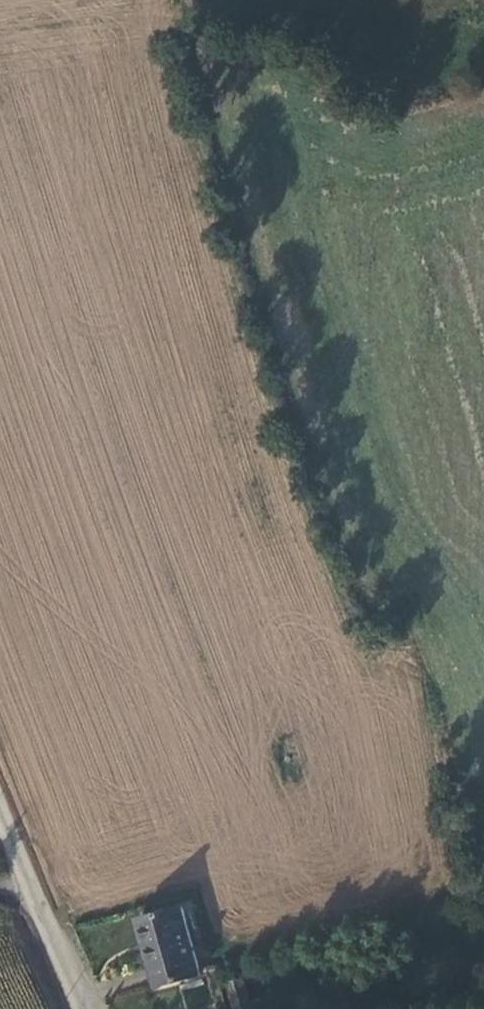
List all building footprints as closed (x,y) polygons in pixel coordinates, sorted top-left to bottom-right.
[(141,920),(160,987),(204,977),(187,908),(141,920)] [(231,985),(237,1008),(254,1008),(247,981),(231,985)]
